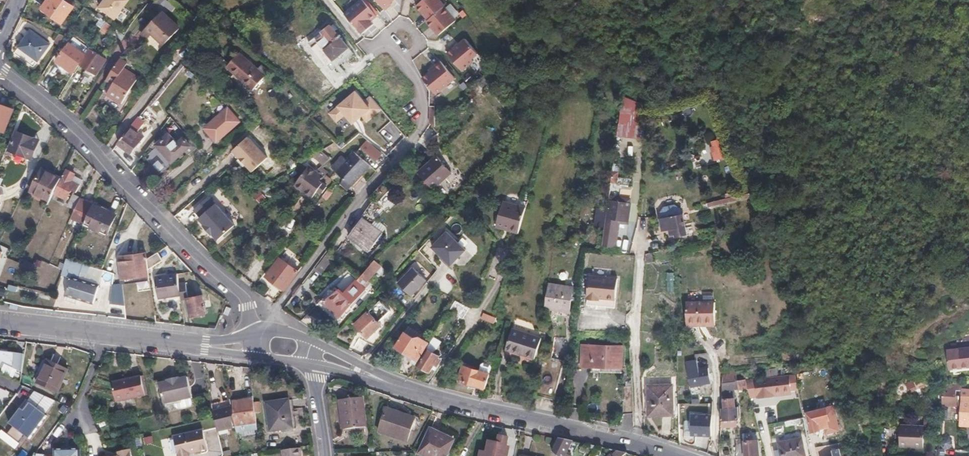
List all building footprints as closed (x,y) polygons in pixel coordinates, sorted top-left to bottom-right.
[(58,0),(51,0),(50,1),(49,0),(48,0),(42,9),(62,23),(71,10),(70,10),(72,6),(64,0),(61,0),(60,2),(58,0)] [(99,7),(114,19),(127,0),(104,0),(99,7)] [(362,0),(359,0),(343,13),(360,33),(371,24),(369,21),(375,16),(362,0)] [(377,0),(375,0),(383,9),(384,8),(377,0)] [(384,8),(389,4),(388,2),(391,0),(377,0),(384,8)] [(438,0),(423,0),(415,6),(428,20),(444,7),(438,0)] [(454,22),(442,8),(428,20),(426,21),(438,36),(454,22)] [(163,10),(140,34),(146,40),(148,39),(152,34),(161,43),(163,45),(180,27),(163,10)] [(348,48),(330,26),(314,38),(318,42),(311,47),(325,66),(348,48)] [(50,45),(32,31),(20,47),(38,61),(50,45)] [(152,34),(148,39),(156,48),(161,43),(152,34)] [(476,53),(465,39),(447,54),(461,70),(472,60),(470,58),(476,53)] [(73,74),(80,65),(82,62),(86,56),(70,44),(57,62),(73,74)] [(109,54),(93,44),(86,56),(82,62),(97,72),(109,54)] [(265,77),(238,53),(226,66),(253,90),(265,77)] [(126,70),(128,66),(121,61),(108,81),(115,85),(108,96),(122,106),(139,79),(126,70)] [(454,78),(440,61),(435,66),(449,82),(454,78)] [(54,79),(60,67),(52,63),(46,75),(54,79)] [(435,68),(422,78),(435,94),(449,82),(435,66),(433,67),(435,68)] [(363,101),(355,91),(329,113),(337,122),(345,115),(353,124),(362,116),(366,122),(381,109),(370,96),(363,101)] [(4,132),(13,110),(0,105),(0,131),(4,132)] [(239,122),(227,108),(204,128),(216,142),(239,122)] [(138,118),(118,144),(131,155),(144,137),(137,132),(144,122),(138,118)] [(620,118),(619,138),(639,139),(640,119),(620,118)] [(163,128),(153,141),(156,144),(167,133),(163,128)] [(40,142),(16,131),(8,150),(32,160),(40,142)] [(180,143),(171,133),(156,146),(172,164),(192,146),(185,139),(180,143)] [(271,155),(252,134),(234,149),(252,171),(271,155)] [(725,155),(720,138),(712,141),(713,145),(715,151),(712,152),(715,159),(725,155)] [(378,151),(364,141),(359,148),(373,158),(378,151)] [(329,159),(320,151),(314,155),(324,164),(329,159)] [(367,164),(350,151),(333,173),(350,186),(367,164)] [(25,164),(26,159),(12,154),(10,160),(25,164)] [(453,172),(441,157),(421,172),(432,187),(453,172)] [(241,162),(229,173),(239,184),(244,180),(251,187),(259,179),(252,171),(244,163),(242,164),(241,162)] [(295,185),(311,197),(318,189),(315,187),(322,177),(309,167),(295,185)] [(49,201),(60,178),(40,170),(31,192),(49,201)] [(74,174),(66,170),(54,195),(66,200),(71,190),(77,192),(80,186),(71,182),(74,175),(74,174)] [(74,175),(71,182),(80,186),(83,179),(74,175)] [(326,189),(321,196),(325,199),(330,192),(326,189)] [(390,207),(394,196),(386,194),(382,205),(390,207)] [(78,198),(72,195),(67,206),(73,209),(78,198)] [(213,232),(218,239),(235,224),(209,196),(195,209),(201,216),(199,217),(205,224),(204,225),(211,233),(213,232)] [(619,201),(614,200),(608,199),(606,216),(616,218),(620,218),(629,219),(631,202),(630,202),(630,198),(619,197),(619,201)] [(84,224),(92,205),(79,200),(70,219),(84,224)] [(496,226),(519,233),(526,207),(503,201),(496,226)] [(678,209),(681,208),(675,204),(664,207),(660,212),(661,213),(669,211),(675,209),(678,209)] [(116,214),(92,205),(84,224),(108,234),(116,214)] [(682,214),(681,208),(678,209),(675,209),(669,211),(661,213),(662,218),(682,214)] [(390,221),(381,212),(366,229),(386,246),(400,229),(390,221)] [(662,218),(660,218),(663,229),(669,228),(671,234),(675,233),(676,235),(686,233),(684,221),(683,215),(682,214),(662,218)] [(683,214),(682,214),(683,215),(684,221),(686,233),(693,232),(691,222),(685,223),(683,214)] [(396,215),(390,221),(400,229),(405,223),(396,215)] [(616,218),(606,216),(603,243),(616,245),(619,228),(615,228),(616,218)] [(465,244),(450,229),(431,248),(447,263),(465,244)] [(329,251),(314,270),(321,276),(335,256),(329,251)] [(503,270),(506,254),(497,251),(493,267),(503,270)] [(162,259),(158,252),(147,259),(148,269),(162,259)] [(123,280),(149,276),(148,269),(147,259),(146,254),(121,258),(123,280)] [(265,276),(283,291),(298,272),(279,257),(265,276)] [(72,278),(98,287),(103,271),(67,260),(62,274),(72,278)] [(379,268),(373,262),(372,263),(357,280),(360,282),(363,279),(366,282),(379,268)] [(426,282),(413,269),(398,284),(411,297),(426,282)] [(667,288),(675,288),(676,273),(668,272),(667,288)] [(617,278),(589,275),(586,305),(614,308),(617,278)] [(70,281),(97,288),(98,287),(72,278),(70,281)] [(91,305),(97,288),(70,281),(65,296),(91,305)] [(150,281),(138,283),(139,290),(151,288),(150,281)] [(202,301),(188,302),(185,287),(180,287),(179,281),(157,283),(160,304),(181,300),(184,322),(204,319),(202,301)] [(340,291),(326,301),(332,307),(330,310),(339,317),(364,288),(356,281),(344,294),(340,291)] [(573,287),(548,283),(545,307),(570,311),(573,287)] [(471,305),(456,299),(451,307),(465,316),(471,305)] [(389,310),(378,301),(367,312),(378,322),(389,310)] [(685,304),(687,327),(715,326),(714,304),(685,304)] [(299,322),(309,328),(317,317),(312,312),(299,322)] [(378,322),(367,312),(354,325),(368,339),(381,325),(378,322)] [(484,313),(482,319),(495,323),(497,317),(484,313)] [(542,334),(514,323),(506,346),(534,357),(542,334)] [(418,361),(430,342),(417,334),(415,337),(408,332),(395,346),(418,361)] [(430,342),(418,361),(418,362),(431,370),(433,366),(435,363),(438,365),(442,358),(439,357),(440,355),(438,354),(443,345),(432,339),(430,342)] [(582,344),(582,365),(622,367),(623,345),(582,344)] [(708,367),(699,369),(694,344),(684,346),(693,385),(712,381),(708,367)] [(363,359),(372,363),(382,352),(373,346),(363,359)] [(571,351),(547,346),(537,395),(560,401),(571,351)] [(947,351),(949,367),(968,365),(968,349),(947,351)] [(14,354),(0,352),(0,360),(10,364),(14,354)] [(25,355),(14,354),(10,364),(0,360),(0,368),(1,368),(3,364),(22,372),(25,355)] [(813,369),(826,366),(823,356),(811,359),(813,369)] [(33,382),(37,384),(48,361),(44,359),(33,382)] [(407,359),(398,372),(409,376),(416,364),(407,359)] [(48,361),(37,384),(57,394),(68,371),(48,361)] [(480,370),(490,373),(492,367),(491,364),(484,362),(481,364),(480,370)] [(464,365),(460,377),(465,378),(464,381),(486,388),(490,373),(480,370),(464,365)] [(738,388),(737,380),(739,380),(738,377),(736,377),(735,372),(724,373),(723,392),(728,392),(728,388),(738,388)] [(748,387),(750,395),(757,395),(758,398),(775,396),(774,393),(792,391),(790,373),(746,379),(748,387)] [(144,397),(140,377),(110,383),(114,402),(144,397)] [(264,379),(256,380),(259,400),(267,399),(264,379)] [(737,380),(738,388),(738,389),(748,387),(746,379),(739,380),(737,380)] [(192,402),(188,381),(159,386),(164,407),(192,402)] [(953,396),(954,390),(961,390),(962,382),(943,389),(943,403),(958,404),(958,396),(953,396)] [(650,415),(674,414),(673,384),(649,385),(650,415)] [(625,413),(634,413),(633,386),(624,386),(625,413)] [(961,390),(960,424),(968,424),(968,390),(961,390)] [(728,400),(722,400),(722,419),(738,418),(737,407),(735,407),(733,393),(728,394),(728,400)] [(365,426),(362,396),(347,397),(341,398),(343,428),(365,426)] [(695,437),(714,438),(716,402),(695,400),(695,404),(682,403),(681,417),(686,417),(685,441),(695,442),(695,437)] [(11,441),(27,418),(4,401),(1,405),(0,404),(0,433),(11,441)] [(230,405),(236,434),(257,432),(254,412),(252,403),(252,402),(230,405)] [(292,430),(288,402),(266,405),(269,433),(292,430)] [(47,405),(20,443),(32,452),(60,414),(47,405)] [(212,412),(217,431),(234,427),(230,408),(212,412)] [(827,408),(807,413),(811,431),(820,429),(820,427),(829,426),(827,419),(829,419),(827,408)] [(951,411),(953,421),(960,420),(958,410),(951,411)] [(407,445),(415,421),(386,411),(378,435),(407,445)] [(925,427),(901,426),(900,447),(924,448),(925,427)] [(453,442),(437,436),(437,435),(429,432),(419,455),(447,455),(453,442)] [(202,433),(173,439),(177,455),(190,455),(189,454),(198,453),(199,454),(206,452),(202,433)] [(508,436),(501,435),(499,443),(490,441),(487,455),(505,455),(508,436)] [(569,440),(558,438),(553,452),(557,455),(563,455),(569,440)] [(806,455),(802,438),(779,443),(782,455),(806,455)] [(745,441),(746,455),(760,455),(758,440),(745,441)] [(259,447),(260,454),(273,452),(272,445),(259,447)] [(251,446),(241,448),(242,455),(252,453),(251,446)] [(51,455),(78,455),(78,449),(52,448),(51,454),(51,455)]
